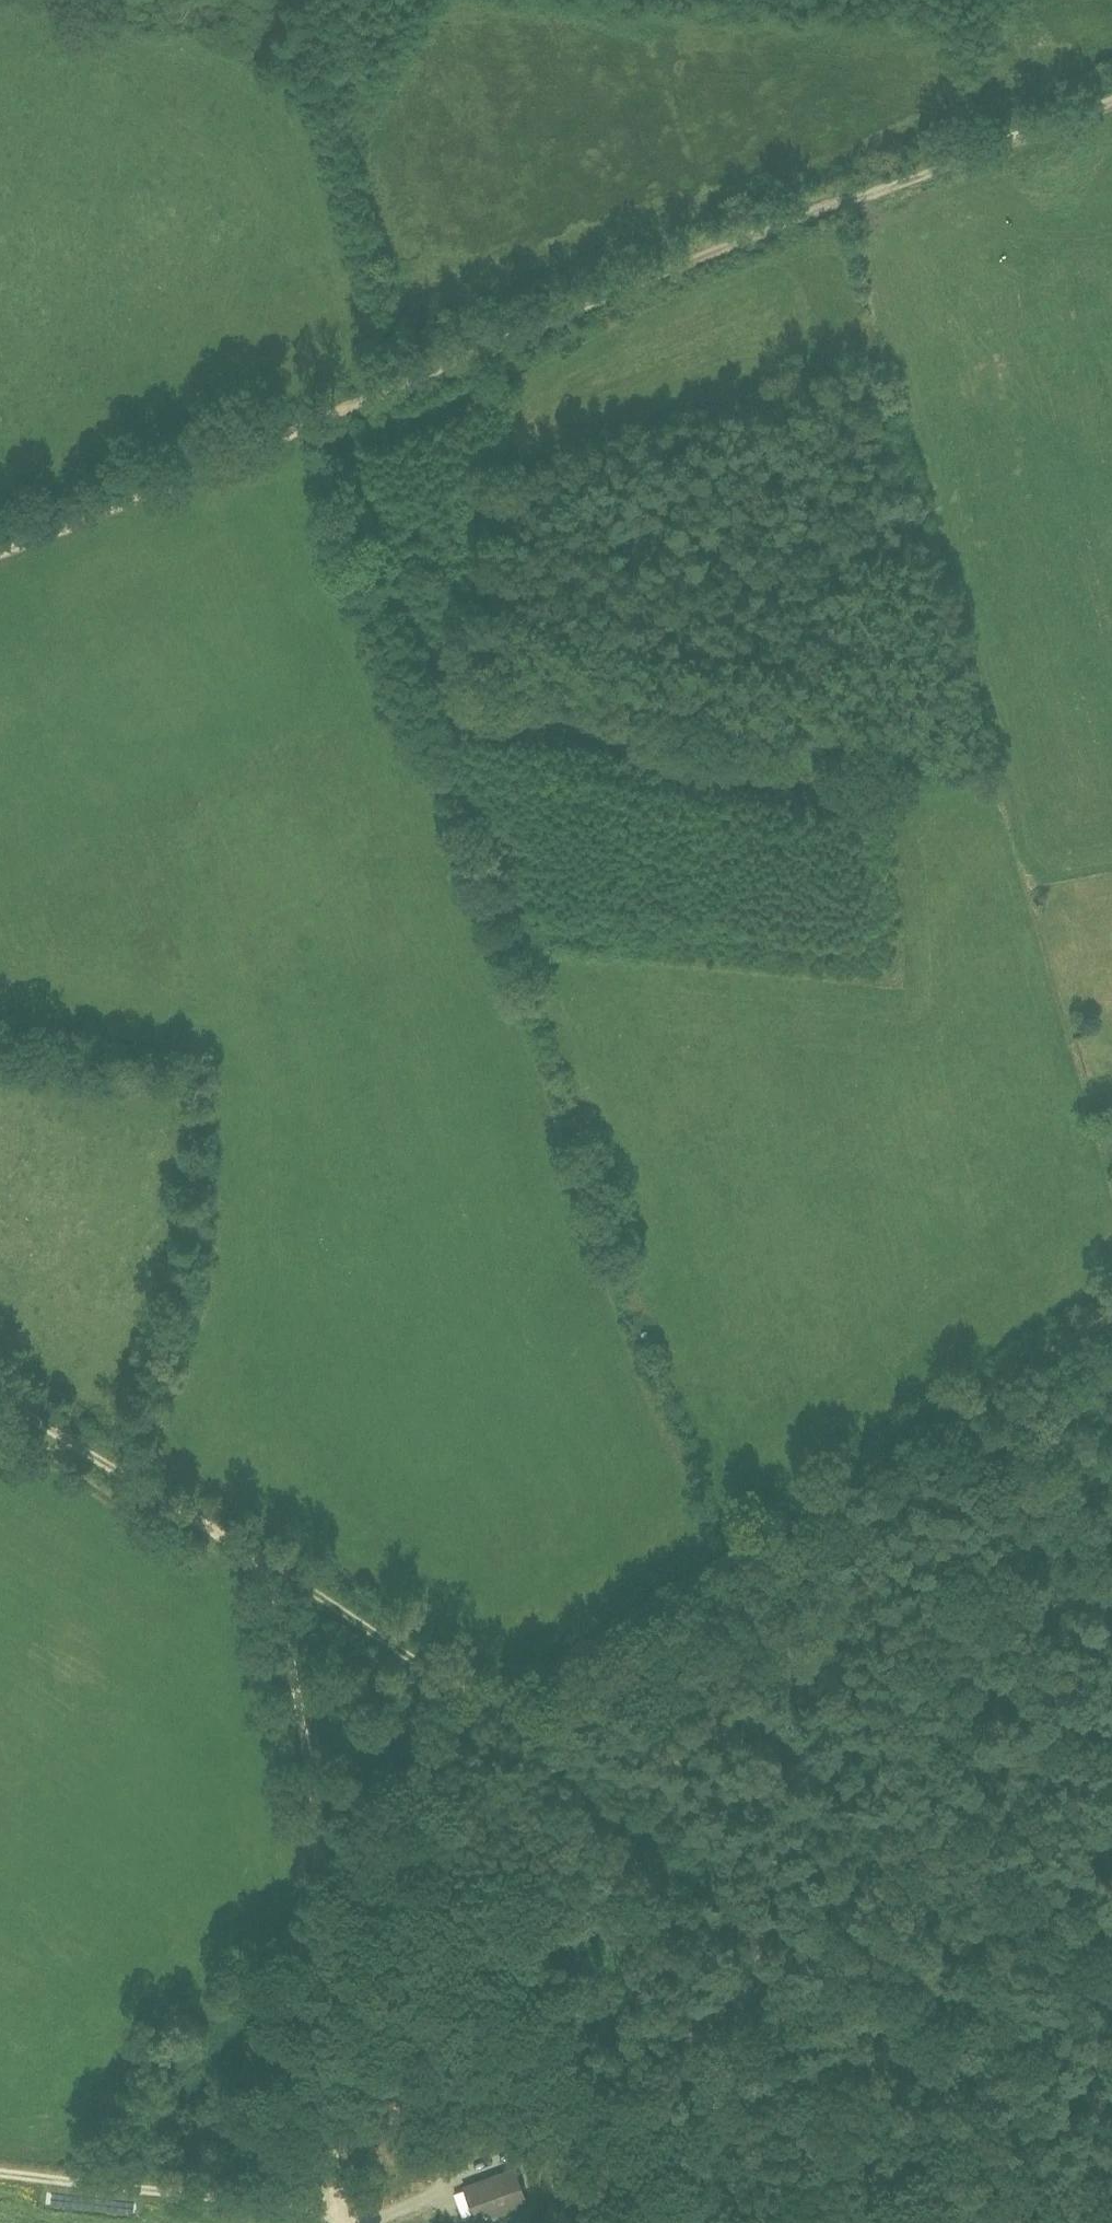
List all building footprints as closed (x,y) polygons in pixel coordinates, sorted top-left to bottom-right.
[(515,2171),(470,2187),(475,2200),(473,2201),(475,2205),(476,2204),(481,2217),(525,2201),(515,2171)]
